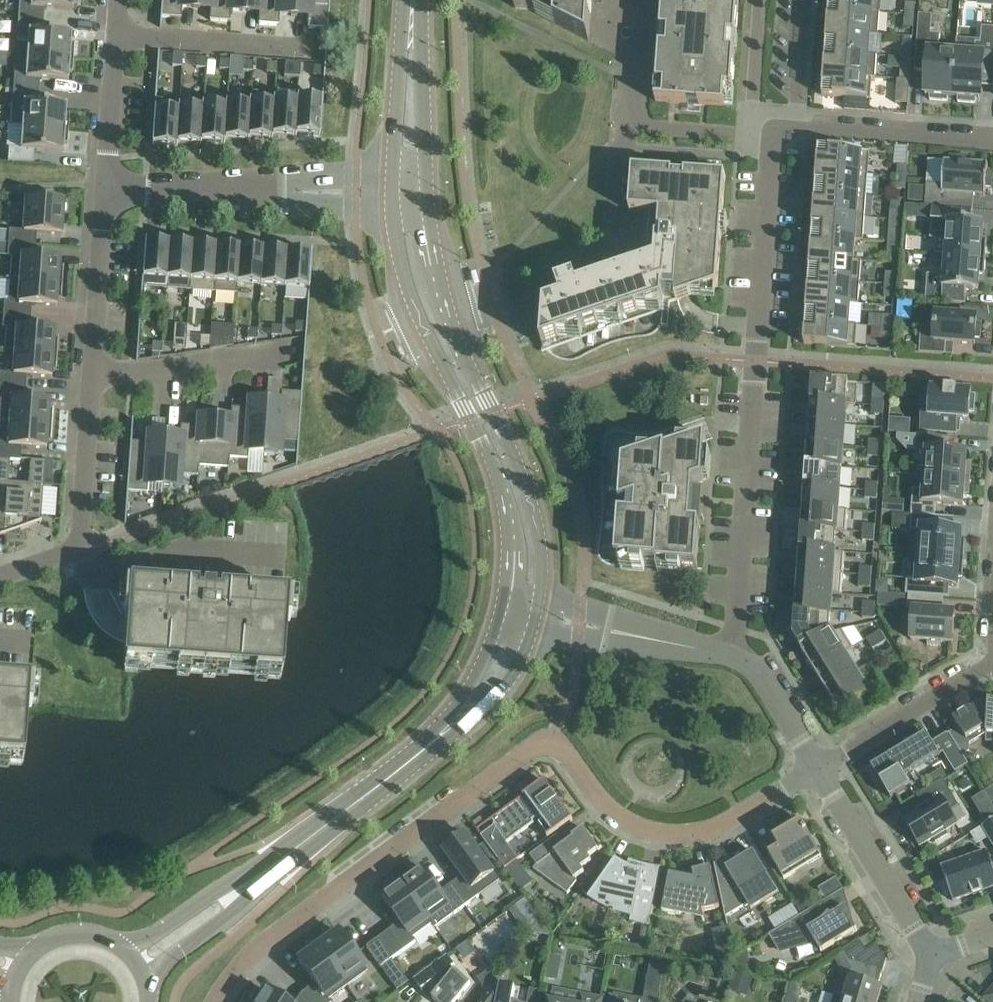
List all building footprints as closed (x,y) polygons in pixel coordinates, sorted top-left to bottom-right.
[(18,17),(44,19),(44,7),(73,9),(74,0),(77,0),(19,0),(18,17)] [(196,7),(197,0),(162,0),(160,16),(181,17),(182,6),(196,7)] [(196,7),(210,8),(210,19),(230,21),(231,9),(231,0),(197,0),(196,7)] [(231,9),(259,11),(260,0),(231,0),(231,9)] [(294,14),(295,0),(260,0),(259,11),(258,23),(279,24),(280,13),(294,14)] [(294,14),(308,15),(307,26),(328,28),(330,0),(295,0),(294,14)] [(516,8),(546,10),(557,11),(556,24),(589,41),(592,0),(516,0),(516,8)] [(661,31),(668,31),(667,47),(660,46),(657,83),(664,84),(663,99),(656,99),(656,101),(725,106),(726,88),(732,89),(735,52),(728,51),(729,35),(736,36),(739,0),(663,0),(661,31)] [(829,9),(879,12),(880,0),(829,0),(829,9)] [(905,2),(905,14),(915,15),(915,3),(905,2)] [(827,30),(871,33),(877,34),(879,12),(829,9),(827,30)] [(914,27),(915,15),(905,14),(904,26),(914,27)] [(952,96),(956,49),(937,48),(938,33),(931,32),(932,15),(919,14),(914,70),(925,71),(924,78),(926,78),(925,94),(930,95),(929,99),(947,101),(947,96),(952,96)] [(27,40),(27,54),(73,57),(75,42),(71,42),(71,33),(43,31),(44,19),(18,17),(16,39),(27,40)] [(952,96),(957,97),(957,102),(975,103),(975,98),(980,99),(982,82),(983,82),(984,76),(992,76),(992,27),(982,27),(981,48),(976,47),(976,51),(956,49),(952,96)] [(871,33),(827,30),(826,52),(870,55),(871,33)] [(902,45),(902,57),(911,58),(912,46),(902,45)] [(826,52),(824,73),(874,77),(876,55),(870,55),(826,52)] [(73,57),(27,54),(26,68),(14,67),(13,89),(39,90),(39,79),(68,81),(69,72),(72,72),(73,57)] [(183,56),(173,55),(172,65),(182,66),(183,56)] [(206,58),(197,57),(196,67),(206,68),(206,58)] [(910,70),(911,58),(902,57),(901,69),(910,70)] [(220,59),(219,68),(227,69),(229,69),(230,59),(220,59)] [(254,61),(244,60),(243,70),(253,71),(254,61)] [(277,63),(267,62),(266,72),(276,73),(277,63)] [(301,65),(291,64),(290,74),(300,74),(301,65)] [(324,66),(315,65),(314,75),(324,76),(324,66)] [(874,77),(824,73),(822,96),(870,99),(872,77),(874,77)] [(908,103),(910,80),(897,79),(896,102),(908,103)] [(22,125),(68,128),(69,114),(66,113),(66,104),(38,102),(39,90),(13,89),(10,124),(22,125)] [(250,91),(250,101),(249,104),(247,140),(249,140),(249,136),(271,138),(273,102),(274,99),(274,93),(250,91)] [(297,97),(297,100),(295,136),(296,136),(297,133),(320,134),(320,126),(321,126),(323,99),(297,97)] [(176,146),(179,106),(179,100),(155,98),(152,136),(153,136),(152,144),(176,146)] [(274,99),(273,102),(271,138),(272,138),(273,134),(295,136),(297,100),(274,99)] [(247,140),(249,104),(226,102),(226,106),(223,142),(225,142),(225,138),(247,140)] [(201,140),(223,142),(226,106),(202,104),(202,108),(199,144),(201,144),(201,140)] [(199,144),(202,108),(179,106),(176,146),(177,146),(178,142),(199,144)] [(68,128),(22,125),(20,148),(9,147),(8,161),(33,163),(34,150),(63,152),(64,143),(67,143),(68,128)] [(817,170),(867,174),(869,152),(818,148),(817,170)] [(932,204),(932,205),(972,208),(973,194),(985,195),(986,187),(991,188),(992,172),(987,171),(988,163),(965,162),(965,157),(950,156),(949,160),(945,160),(943,185),(927,184),(925,204),(932,204)] [(897,165),(897,177),(906,177),(907,166),(897,165)] [(673,174),(673,172),(633,169),(630,211),(651,212),(650,226),(653,227),(651,253),(576,279),(557,286),(562,301),(546,306),(543,346),(668,303),(668,296),(680,297),(680,299),(718,286),(726,176),(685,173),(685,175),(673,174)] [(815,192),(865,196),(867,174),(817,170),(815,192)] [(906,177),(897,177),(896,189),(906,189),(906,177)] [(924,202),(925,187),(909,186),(908,201),(924,202)] [(8,242),(36,244),(37,232),(61,234),(63,201),(51,200),(51,193),(52,193),(52,191),(26,192),(26,198),(23,198),(22,230),(0,229),(0,241),(8,242)] [(864,217),(865,196),(815,192),(814,214),(864,217)] [(901,210),(901,199),(891,198),(890,210),(901,210)] [(932,205),(906,203),(905,217),(931,219),(932,205)] [(942,254),(986,257),(987,240),(982,240),(983,223),(971,222),(972,208),(932,205),(931,221),(945,222),(942,254)] [(814,214),(812,235),(862,239),(864,217),(814,214)] [(889,229),(888,241),(898,242),(899,230),(889,229)] [(812,235),(810,257),(861,260),(855,259),(856,239),(862,239),(812,235)] [(141,287),(166,288),(169,242),(145,241),(144,249),(141,287)] [(898,242),(888,241),(887,253),(897,253),(898,242)] [(36,244),(8,242),(8,255),(11,256),(10,278),(63,282),(64,266),(62,266),(62,267),(59,267),(59,258),(35,256),(36,244)] [(193,244),(169,242),(166,288),(189,290),(193,244)] [(216,246),(193,244),(189,290),(213,292),(216,246)] [(237,293),(237,283),(240,248),(216,246),(213,292),(237,293)] [(263,249),(240,248),(237,283),(261,285),(263,249)] [(287,251),(263,249),(261,285),(285,287),(287,251)] [(311,253),(287,251),(285,287),(309,288),(311,261),(311,260),(311,253)] [(986,257),(942,254),(941,276),(928,275),(925,301),(965,304),(966,290),(978,290),(980,274),(984,274),(986,257)] [(859,282),(861,260),(810,257),(809,278),(859,282)] [(885,272),(885,284),(895,285),(895,273),(885,272)] [(3,314),(31,316),(31,304),(56,305),(56,297),(60,297),(60,298),(61,298),(63,282),(10,278),(9,301),(4,300),(3,314)] [(858,304),(859,282),(809,278),(807,300),(858,304)] [(895,285),(885,284),(884,296),(894,296),(895,285)] [(858,304),(807,300),(806,321),(856,325),(850,324),(852,303),(858,304)] [(976,316),(936,313),(935,327),(921,326),(919,352),(946,354),(947,342),(974,344),(975,337),(980,338),(981,324),(976,323),(976,316)] [(13,348),(13,350),(57,353),(59,337),(57,337),(57,338),(54,338),(54,329),(30,327),(31,316),(3,314),(3,326),(6,327),(5,348),(13,348)] [(883,315),(882,327),(892,328),(892,316),(883,315)] [(854,347),(856,325),(806,321),(804,344),(854,347)] [(305,332),(306,322),(296,322),(295,332),(305,332)] [(185,349),(187,324),(174,323),(173,348),(185,349)] [(281,335),(282,326),(272,325),(271,335),(281,335)] [(892,328),(882,327),(881,338),(891,339),(892,328)] [(257,339),(258,329),(248,328),(247,338),(257,339)] [(233,342),(234,332),(224,332),(224,342),(233,342)] [(210,346),(210,336),(200,335),(200,345),(210,346)] [(162,352),(162,343),(152,342),(152,352),(162,352)] [(25,387),(26,375),(51,377),(51,368),(55,368),(55,369),(56,370),(57,353),(13,350),(12,373),(0,372),(0,385),(25,387)] [(812,379),(811,401),(846,404),(856,405),(857,383),(812,379)] [(0,416),(0,421),(52,425),(54,408),(52,408),(52,410),(48,409),(49,401),(25,399),(25,387),(0,385),(0,398),(1,398),(0,416)] [(969,420),(969,411),(974,411),(975,395),(971,394),(971,390),(931,387),(930,404),(923,404),(921,431),(956,433),(957,419),(969,420)] [(280,403),(266,402),(262,454),(283,455),(283,451),(298,452),(302,392),(281,391),(280,403)] [(872,398),(872,406),(884,407),(884,399),(880,399),(872,398)] [(249,452),(262,454),(266,402),(250,401),(250,409),(231,407),(230,419),(227,467),(228,468),(229,457),(248,458),(249,452)] [(845,425),(846,404),(811,401),(809,422),(845,425)] [(884,407),(872,406),(871,414),(883,414),(884,407)] [(227,467),(230,419),(200,417),(200,426),(196,475),(198,476),(199,466),(227,467)] [(9,460),(20,460),(21,446),(46,448),(46,439),(50,440),(50,441),(51,441),(52,425),(0,421),(0,459),(9,460)] [(809,422),(808,443),(843,446),(845,425),(809,422)] [(183,475),(196,475),(200,426),(181,425),(180,436),(165,435),(161,487),(181,489),(183,475)] [(148,486),(161,487),(165,435),(150,434),(149,442),(130,441),(126,491),(148,492),(148,486)] [(922,475),(969,478),(971,463),(966,463),(967,451),(940,449),(941,436),(917,434),(915,460),(923,461),(922,475)] [(621,519),(618,563),(633,564),(645,565),(666,566),(670,567),(682,568),(697,569),(700,524),(691,524),(692,519),(700,519),(701,504),(693,504),(694,484),(704,481),(707,439),(691,444),(678,448),(653,457),(640,461),(625,467),(622,509),(639,503),(637,520),(621,519)] [(869,440),(869,448),(880,448),(881,441),(869,440)] [(808,443),(806,464),(842,467),(843,446),(808,443)] [(880,448),(869,448),(868,455),(880,456),(880,448)] [(4,534),(7,487),(8,482),(9,460),(0,459),(0,531),(3,531),(3,533),(3,534),(3,535),(4,534)] [(51,487),(53,461),(30,460),(29,483),(8,482),(7,487),(4,534),(7,533),(19,534),(19,529),(28,526),(27,525),(27,518),(41,519),(43,487),(51,487)] [(806,464),(804,485),(840,488),(842,467),(806,464)] [(969,478),(922,475),(921,489),(912,489),(911,514),(935,516),(936,503),(963,505),(963,493),(968,493),(969,478)] [(865,482),(865,490),(877,491),(878,483),(865,482)] [(804,485),(803,506),(839,509),(840,488),(804,485)] [(877,491),(865,490),(864,499),(877,499),(877,491)] [(893,506),(896,523),(906,521),(903,504),(893,506)] [(839,510),(839,509),(803,506),(801,528),(837,530),(846,530),(847,510),(839,510)] [(916,555),(963,558),(965,539),(960,539),(961,530),(945,529),(946,517),(935,516),(911,514),(910,530),(917,530),(916,555)] [(863,525),(863,532),(874,533),(874,525),(863,525)] [(835,551),(837,530),(801,528),(800,549),(835,551)] [(874,533),(863,532),(862,540),(873,540),(874,533)] [(800,549),(798,570),(842,573),(844,553),(835,552),(835,551),(800,549)] [(963,558),(916,555),(914,578),(906,578),(905,594),(908,594),(940,597),(941,585),(956,586),(957,577),(962,577),(963,558)] [(860,567),(859,576),(871,577),(872,568),(860,567)] [(841,594),(842,573),(798,570),(797,591),(833,593),(841,594)] [(871,577),(859,576),(859,586),(870,587),(871,577)] [(899,605),(900,593),(888,593),(888,581),(879,581),(877,604),(899,605)] [(123,663),(282,674),(287,595),(129,584),(126,624),(123,663)] [(795,612),(832,615),(833,593),(797,591),(795,612)] [(943,597),(940,597),(908,594),(907,609),(911,610),(910,639),(933,641),(953,642),(955,612),(942,611),(943,597)] [(867,610),(875,610),(875,602),(863,602),(863,613),(866,613),(867,610)] [(878,615),(875,610),(867,610),(866,613),(863,613),(862,618),(874,618),(878,615)] [(793,637),(801,648),(832,629),(831,627),(832,615),(795,612),(793,637)] [(844,650),(845,652),(852,647),(841,629),(834,634),(832,629),(801,648),(813,669),(844,650)] [(880,631),(873,635),(879,645),(886,640),(880,631)] [(872,649),(879,645),(873,635),(867,639),(872,649)] [(897,659),(891,649),(884,653),(891,663),(897,659)] [(826,689),(856,671),(845,652),(844,650),(813,669),(826,689)] [(869,692),(856,671),(826,689),(839,710),(869,692)] [(24,760),(29,681),(0,679),(0,759),(24,760)] [(988,701),(988,702),(982,702),(971,708),(970,707),(953,718),(966,739),(987,728),(987,733),(992,733),(992,701),(988,701)] [(890,798),(900,792),(909,786),(904,777),(943,752),(955,772),(968,764),(949,733),(932,743),(926,734),(899,750),(899,751),(873,767),(884,785),(883,785),(890,798)] [(958,806),(942,780),(921,793),(929,805),(904,820),(920,846),(933,837),(935,841),(947,834),(944,830),(957,823),(949,811),(958,806)] [(477,830),(505,869),(520,858),(519,857),(518,858),(506,843),(534,823),(532,820),(539,815),(543,820),(539,823),(548,836),(547,837),(547,838),(573,819),(545,781),(490,820),(491,821),(492,820),(495,824),(493,825),(495,828),(483,837),(478,830),(479,830),(478,829),(477,830)] [(776,842),(766,849),(776,866),(784,879),(795,872),(793,867),(805,860),(808,864),(822,856),(799,818),(783,828),(783,829),(778,832),(777,831),(771,835),(776,842)] [(971,834),(977,844),(988,837),(992,845),(992,820),(971,834)] [(592,841),(583,828),(572,837),(573,838),(564,845),(557,835),(530,855),(537,865),(533,869),(567,894),(577,881),(575,879),(584,872),(581,868),(592,861),(589,857),(602,847),(596,838),(592,841)] [(467,905),(500,881),(466,834),(444,850),(463,876),(452,884),(467,905)] [(988,850),(941,866),(946,880),(939,885),(947,897),(950,895),(952,900),(972,894),(973,895),(983,892),(983,890),(992,887),(992,866),(988,850)] [(764,869),(753,852),(728,867),(726,863),(727,862),(726,861),(714,864),(727,925),(728,925),(727,916),(747,904),(751,911),(779,894),(764,869)] [(621,866),(617,864),(592,899),(596,901),(603,906),(607,908),(611,910),(610,911),(615,913),(615,911),(619,913),(625,914),(631,916),(630,922),(642,924),(637,946),(643,947),(642,949),(644,949),(650,926),(661,868),(651,866),(642,864),(640,874),(633,872),(626,869),(621,866)] [(715,887),(711,867),(693,871),(695,879),(688,881),(688,878),(670,874),(666,894),(663,912),(681,916),(681,912),(701,908),(702,912),(720,908),(715,887)] [(435,927),(467,905),(452,884),(441,892),(423,868),(416,873),(414,870),(401,880),(435,927)] [(398,942),(429,919),(400,880),(387,889),(389,892),(382,897),(397,917),(374,933),(390,954),(401,946),(398,942)] [(813,907),(811,909),(801,915),(769,935),(777,949),(812,939),(816,951),(820,950),(821,952),(840,940),(857,930),(844,908),(831,915),(820,905),(836,895),(835,894),(818,904),(813,907)] [(533,926),(540,917),(526,897),(517,904),(533,926)] [(801,901),(795,904),(801,915),(811,909),(808,902),(801,901)] [(533,926),(532,928),(533,929),(532,935),(550,938),(551,932),(540,917),(533,926)] [(367,971),(337,930),(330,935),(328,933),(315,942),(346,985),(367,971)] [(728,933),(718,936),(720,946),(730,944),(728,933)] [(870,934),(860,940),(866,950),(876,944),(870,934)] [(392,959),(377,938),(366,946),(381,967),(392,959)] [(844,998),(856,1001),(878,1001),(882,986),(878,985),(882,972),(883,972),(886,960),(877,944),(876,944),(866,950),(860,940),(846,948),(838,952),(847,968),(845,975),(850,977),(844,998)] [(346,985),(315,942),(302,951),(304,954),(297,960),(314,984),(301,994),(309,1001),(330,1001),(328,999),(346,985)] [(454,942),(449,946),(453,951),(458,947),(454,942)] [(731,947),(717,950),(719,961),(733,959),(731,947)] [(747,948),(734,956),(737,970),(752,973),(747,948)] [(447,955),(414,979),(422,991),(425,989),(434,997),(433,999),(436,1001),(456,1001),(471,983),(452,969),(455,967),(447,955)] [(548,964),(545,977),(557,980),(560,966),(548,964)] [(489,971),(478,979),(487,991),(491,985),(496,979),(489,971)] [(734,973),(729,991),(747,997),(753,979),(734,973)] [(804,986),(794,983),(788,1001),(799,1001),(804,986)] [(491,985),(487,991),(479,1001),(513,1001),(516,990),(501,987),(491,985)] [(985,998),(990,1001),(992,1001),(992,988),(985,998)] [(264,989),(259,996),(256,994),(250,1001),(283,1001),(264,989)] [(645,990),(644,999),(630,996),(629,1001),(659,1001),(661,994),(645,990)] [(301,994),(295,1001),(309,1001),(301,994)] [(581,994),(579,1001),(602,1001),(603,998),(581,994)]
